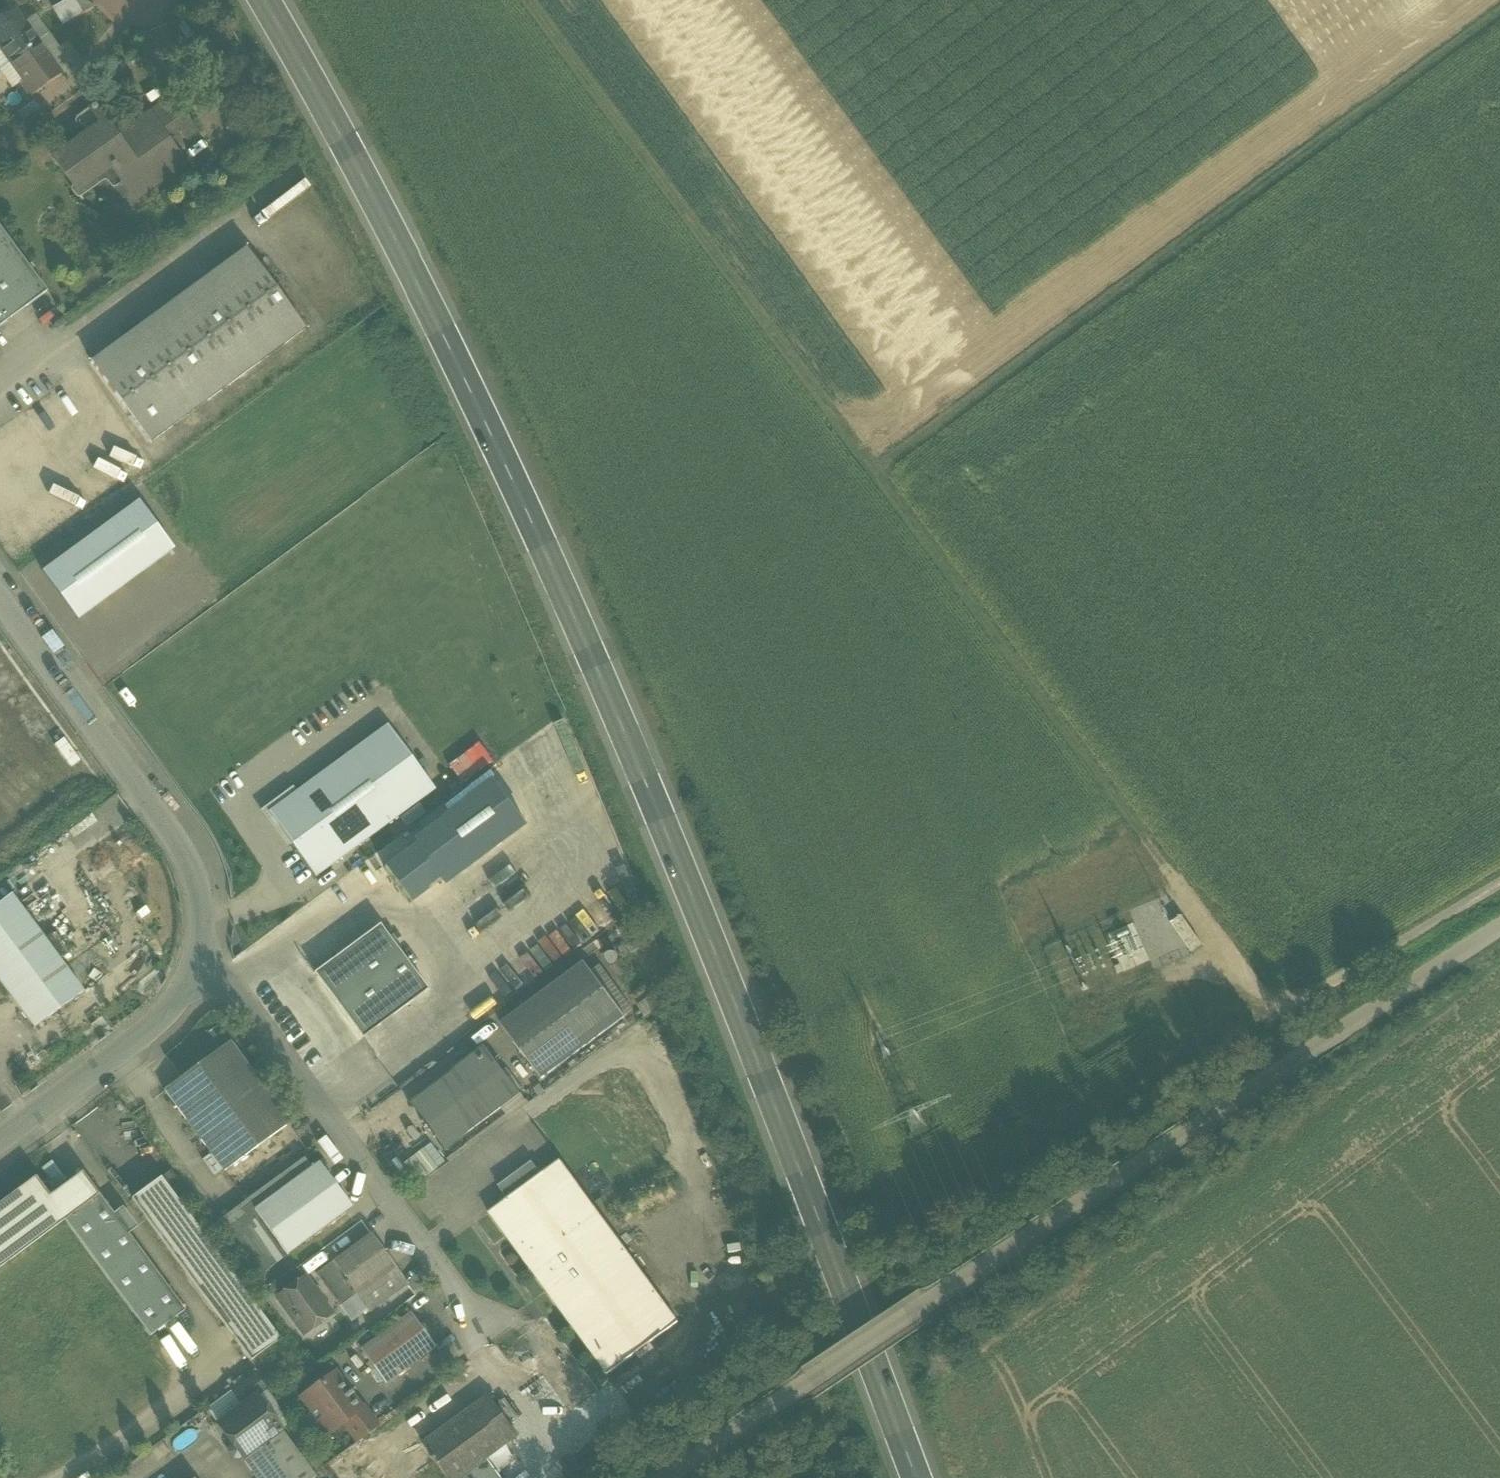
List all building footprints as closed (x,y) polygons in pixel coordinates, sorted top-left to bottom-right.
[(72,1),(49,15),(58,29),(81,15),(72,1)] [(0,17),(0,50),(9,63),(38,43),(22,21),(13,8),(0,17)] [(38,43),(50,34),(33,12),(22,21),(38,43)] [(50,34),(38,43),(55,68),(67,59),(50,34)] [(38,43),(9,63),(24,83),(21,85),(31,99),(62,76),(55,68),(38,43)] [(185,120),(170,100),(148,117),(158,131),(164,127),(168,132),(177,126),(185,120)] [(34,102),(17,114),(23,122),(40,110),(34,102)] [(94,106),(76,120),(88,136),(54,161),(77,192),(111,167),(133,197),(156,180),(158,183),(176,170),(164,154),(171,148),(158,131),(148,117),(132,128),(136,135),(123,145),(94,106)] [(195,133),(185,120),(177,126),(187,139),(195,133)] [(46,292),(0,229),(0,326),(46,292)] [(244,247),(89,360),(148,441),(303,327),(244,247)] [(122,476),(125,469),(106,461),(103,469),(122,476)] [(138,501),(41,572),(77,620),(174,550),(138,501)] [(269,816),(316,879),(434,792),(387,729),(269,816)] [(456,776),(492,752),(483,740),(448,764),(456,776)] [(497,784),(383,868),(410,904),(523,820),(497,784)] [(608,918),(639,902),(628,880),(596,897),(608,918)] [(0,903),(0,985),(33,1029),(83,992),(11,895),(0,903)] [(591,908),(530,946),(543,967),(604,930),(591,908)] [(1181,916),(1170,923),(1190,952),(1201,945),(1181,916)] [(1109,931),(1113,945),(1138,936),(1134,922),(1109,931)] [(427,990),(379,925),(313,973),(361,1039),(427,990)] [(584,962),(500,1024),(541,1080),(625,1017),(584,962)] [(514,965),(491,976),(501,999),(524,988),(514,965)] [(289,1124),(229,1042),(163,1090),(223,1172),(289,1124)] [(484,1047),(408,1103),(443,1151),(519,1094),(484,1047)] [(437,1168),(422,1149),(413,1156),(427,1175),(437,1168)] [(251,1154),(235,1167),(241,1175),(257,1163),(251,1154)] [(412,1156),(403,1164),(417,1183),(427,1175),(412,1156)] [(677,1322),(559,1161),(507,1199),(533,1236),(515,1249),(606,1374),(677,1322)] [(318,1163),(253,1210),(286,1255),(351,1208),(318,1163)] [(189,1197),(170,1171),(160,1178),(179,1204),(189,1197)] [(0,1203),(0,1268),(64,1221),(100,1195),(83,1173),(50,1198),(35,1177),(0,1203)] [(55,1186),(49,1177),(42,1182),(48,1191),(55,1186)] [(160,1178),(131,1199),(250,1362),(256,1357),(279,1340),(179,1204),(160,1178)] [(187,1312),(100,1195),(64,1221),(151,1339),(187,1312)] [(533,1236),(507,1199),(488,1213),(515,1249),(533,1236)] [(370,1234),(331,1262),(355,1294),(394,1266),(370,1234)] [(355,1294),(331,1262),(315,1274),(339,1306),(355,1294)] [(394,1266),(355,1294),(369,1313),(387,1300),(407,1285),(394,1266)] [(330,1315),(303,1278),(289,1289),(290,1291),(279,1299),(304,1334),(330,1315)] [(353,1325),(369,1313),(355,1294),(339,1306),(353,1325)] [(387,1300),(369,1313),(376,1323),(394,1309),(387,1300)] [(410,1315),(361,1350),(385,1382),(433,1347),(425,1336),(428,1334),(428,1331),(423,1325),(420,1324),(418,1326),(410,1315)] [(279,1340),(256,1357),(264,1366),(286,1350),(279,1340)] [(333,1373),(301,1397),(313,1413),(319,1422),(328,1434),(343,1424),(342,1423),(360,1409),(333,1373)] [(253,1374),(231,1390),(243,1407),(256,1397),(256,1398),(266,1391),(253,1374)] [(217,1425),(243,1407),(231,1390),(205,1409),(217,1425)] [(266,1391),(256,1398),(256,1397),(243,1407),(217,1425),(241,1458),(279,1429),(289,1422),(266,1391)] [(422,1444),(446,1477),(458,1477),(517,1436),(508,1424),(495,1406),(488,1396),(422,1444)] [(505,1399),(495,1406),(508,1424),(518,1417),(505,1399)] [(360,1409),(342,1423),(343,1424),(357,1443),(378,1427),(363,1407),(360,1409)] [(313,1413),(300,1422),(306,1431),(319,1422),(313,1413)] [(241,1458),(255,1477),(314,1477),(315,1477),(279,1429),(241,1458)]
